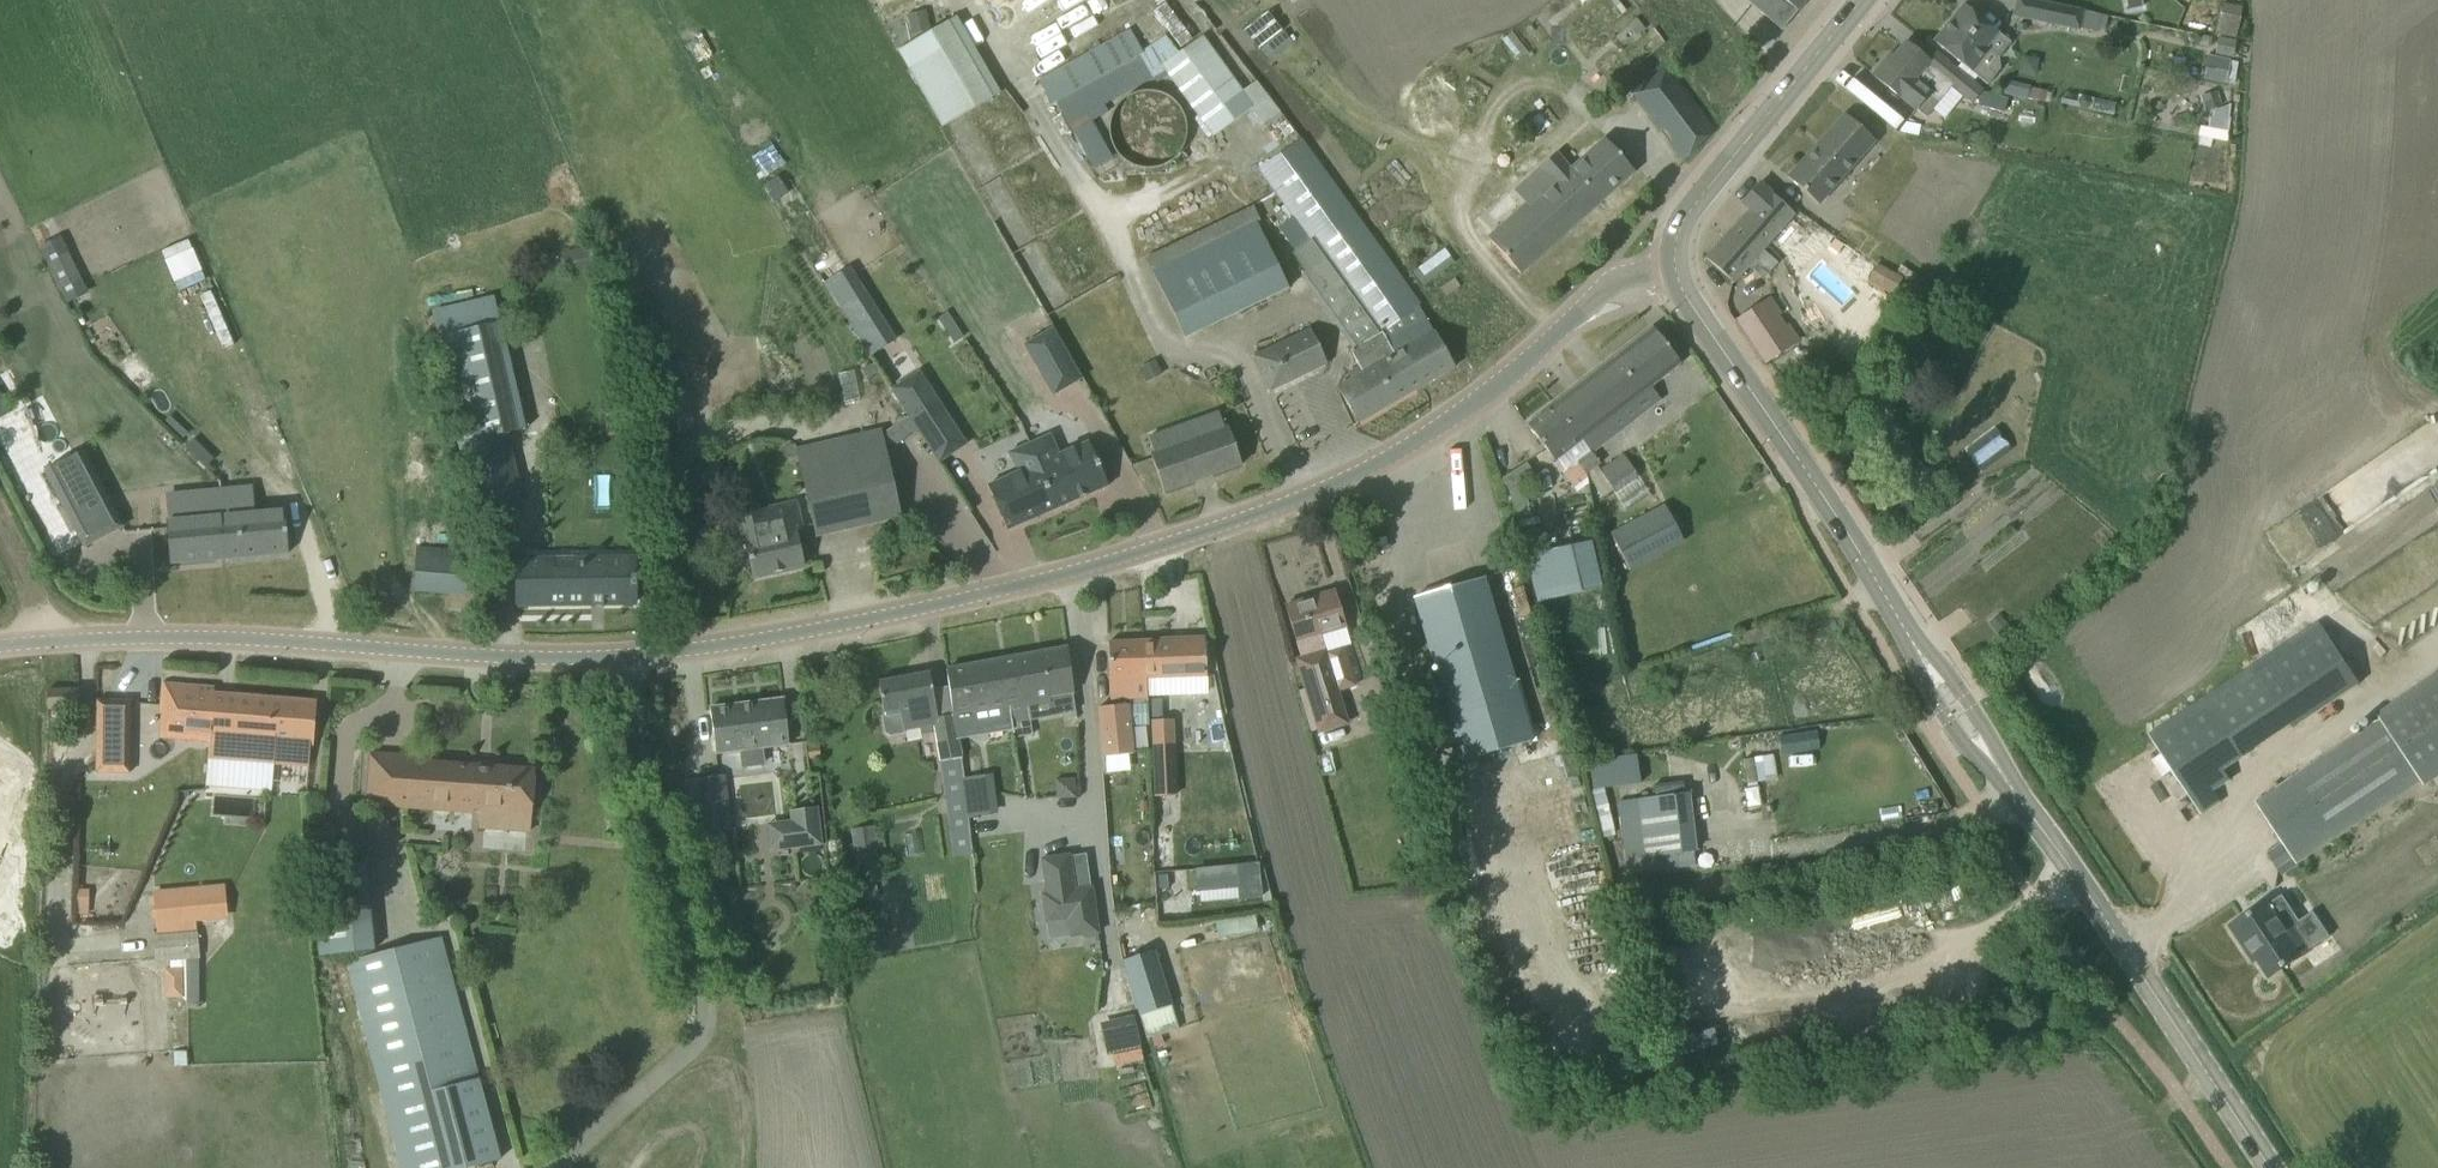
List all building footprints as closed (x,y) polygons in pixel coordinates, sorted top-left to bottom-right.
[(1554,19),(1583,56),(1632,16),(1618,0),(1577,0),(1554,19)] [(1781,30),(1806,0),(1745,0),(1781,30)] [(2078,31),(2079,27),(2098,31),(2102,14),(2039,0),(2016,0),(2012,17),(2078,31)] [(1933,41),(1952,56),(1988,85),(1999,70),(1998,58),(2012,43),(1963,4),(1933,41)] [(2217,33),(2236,37),(2242,8),(2223,4),(2217,33)] [(925,11),(906,16),(911,34),(930,29),(925,11)] [(1628,25),(1636,35),(1643,29),(1636,19),(1628,25)] [(1257,82),(1243,92),(1204,36),(1162,66),(1212,137),(1252,108),(1263,124),(1279,113),(1257,82)] [(1873,75),(1891,90),(1926,119),(1950,87),(1972,104),(1983,89),(1937,53),(1929,63),(1905,42),(1893,57),(1890,54),(1873,75)] [(2208,56),(2203,79),(2225,84),(2230,60),(2208,56)] [(1669,142),(1684,161),(1715,130),(1666,64),(1629,94),(1659,132),(1663,128),(1672,140),(1669,142)] [(2033,88),(2031,99),(2044,101),(2046,91),(2033,88)] [(1120,156),(1123,159),(1125,161),(1128,163),(1131,164),(1134,165),(1137,166),(1141,167),(1144,168),(1147,168),(1151,168),(1154,167),(1157,166),(1160,165),(1163,164),(1166,163),(1169,161),(1172,159),(1174,156),(1177,154),(1179,151),(1180,149),(1182,146),(1183,143),(1184,139),(1185,136),(1185,133),(1185,129),(1185,126),(1185,123),(1184,120),(1183,116),(1182,113),(1180,110),(1179,108),(1177,105),(1174,102),(1172,100),(1169,98),(1166,96),(1163,95),(1160,94),(1157,93),(1154,92),(1151,91),(1147,91),(1144,91),(1141,92),(1137,93),(1134,94),(1131,95),(1128,96),(1125,98),(1123,100),(1120,102),(1118,105),(1116,108),(1114,110),(1113,113),(1111,116),(1110,120),(1110,123),(1109,126),(1109,129),(1109,133),(1110,136),(1110,139),(1111,143),(1113,146),(1114,149),(1116,151),(1118,154),(1120,156)] [(2083,96),(2078,101),(2080,107),(2087,109),(2092,104),(2089,97),(2083,96)] [(1787,177),(1805,193),(1820,207),(1876,142),(1844,114),(1787,177)] [(1362,373),(1338,386),(1359,422),(1454,367),(1420,308),(1421,307),(1301,138),(1259,170),(1327,264),(1319,270),(1332,289),(1321,297),(1355,348),(1351,351),(1362,373)] [(1553,181),(1489,239),(1520,273),(1633,171),(1617,153),(1603,138),(1575,163),(1572,166),(1557,149),(1538,166),(1553,181)] [(764,184),(774,200),(787,192),(777,176),(767,181),(764,176),(760,179),(764,184)] [(1705,257),(1734,282),(1749,265),(1763,278),(1776,263),(1763,251),(1796,215),(1759,183),(1741,203),(1749,210),(1705,257)] [(1149,264),(1184,338),(1288,288),(1253,214),(1149,264)] [(1850,264),(1859,252),(1832,233),(1823,245),(1850,264)] [(60,257),(46,264),(59,290),(73,283),(60,257)] [(1878,264),(1868,283),(1893,297),(1903,278),(1878,264)] [(170,303),(195,358),(232,342),(207,287),(170,303)] [(437,337),(433,338),(475,517),(524,506),(507,433),(526,429),(495,296),(431,311),(437,337)] [(1737,320),(1765,362),(1798,340),(1770,298),(1737,320)] [(961,337),(946,312),(938,318),(953,342),(961,337)] [(880,322),(858,336),(870,355),(892,341),(880,322)] [(1253,356),(1270,391),(1270,392),(1327,365),(1310,328),(1253,356)] [(1577,462),(1586,475),(1600,465),(1592,453),(1658,400),(1648,387),(1680,363),(1653,328),(1527,425),(1555,461),(1582,441),(1590,453),(1577,462)] [(1080,378),(1052,329),(1024,345),(1053,394),(1080,378)] [(1141,367),(1147,381),(1163,374),(1156,360),(1141,367)] [(918,372),(892,390),(939,461),(965,444),(918,372)] [(1150,454),(1164,492),(1241,465),(1227,426),(1224,427),(1218,412),(1149,437),(1154,452),(1150,454)] [(270,426),(257,431),(262,443),(275,438),(270,426)] [(797,448),(817,535),(900,517),(880,429),(797,448)] [(1050,434),(1029,443),(1057,508),(1107,485),(1088,441),(1058,455),(1050,434)] [(1057,508),(1029,443),(1008,452),(1017,473),(987,486),(1006,530),(1057,508)] [(85,452),(47,472),(88,549),(126,529),(85,452)] [(1601,471),(1616,492),(1639,476),(1624,455),(1601,471)] [(1508,491),(1519,530),(1529,527),(1526,516),(1530,515),(1521,483),(1534,475),(1526,463),(1502,478),(1509,490),(1508,491)] [(1948,498),(1938,505),(1945,514),(1955,507),(1948,498)] [(803,528),(798,503),(737,517),(742,542),(746,541),(748,552),(745,553),(742,556),(741,560),(742,564),(744,567),(748,568),(752,568),(754,577),(803,566),(795,530),(803,528)] [(1611,533),(1631,570),(1684,542),(1665,505),(1611,533)] [(240,508),(225,510),(229,558),(288,553),(284,510),(240,514),(240,508)] [(170,520),(166,520),(170,564),(229,558),(225,510),(169,515),(170,520)] [(407,554),(406,590),(466,592),(467,556),(407,554)] [(548,559),(516,559),(517,606),(591,605),(591,607),(593,607),(593,604),(601,604),(601,606),(603,606),(603,605),(635,604),(634,585),(636,585),(636,576),(634,576),(634,564),(612,564),(612,558),(581,558),(581,563),(580,564),(580,569),(581,569),(581,573),(548,574),(548,559)] [(1484,577),(1414,597),(1462,761),(1532,740),(1484,577)] [(1296,659),(1318,732),(1347,724),(1320,634),(1345,627),(1334,591),(1286,606),(1302,657),(1296,659)] [(1998,615),(1989,623),(1997,632),(2006,624),(1998,615)] [(2253,666),(2294,727),(2295,726),(2292,721),(2355,680),(2358,685),(2359,684),(2319,623),(2253,666)] [(1753,628),(1738,634),(1742,644),(1757,639),(1753,628)] [(1148,713),(1147,696),(1207,694),(1204,638),(1108,642),(1111,706),(1097,708),(1102,757),(1134,752),(1130,714),(1148,713)] [(944,686),(949,715),(954,714),(958,736),(977,733),(974,715),(1009,708),(1012,726),(1030,722),(1028,708),(1051,703),(1050,698),(1076,693),(1068,647),(946,670),(949,685),(944,686)] [(101,669),(99,690),(114,691),(116,670),(101,669)] [(885,733),(890,736),(905,733),(905,730),(923,726),(919,705),(935,702),(929,673),(879,682),(885,716),(882,717),(885,733)] [(2437,771),(2437,678),(2379,717),(2381,719),(2257,802),(2282,844),(2276,847),(2285,862),(2293,857),(2296,862),(2420,780),(2422,782),(2437,771)] [(157,738),(192,741),(193,738),(209,739),(207,759),(311,768),(313,747),(317,701),(214,693),(214,687),(162,682),(157,738)] [(47,690),(48,709),(80,708),(79,689),(47,690)] [(710,708),(716,756),(739,753),(741,768),(764,765),(762,749),(789,745),(783,698),(710,708)] [(1161,698),(1150,699),(1151,718),(1162,717),(1161,698)] [(932,718),(940,760),(962,756),(958,736),(954,714),(949,715),(932,718)] [(1151,721),(1156,796),(1178,795),(1174,720),(1151,721)] [(2150,734),(2202,812),(2220,800),(2168,722),(2150,734)] [(1781,753),(1817,748),(1814,729),(1778,734),(1781,753)] [(818,746),(806,748),(808,760),(819,758),(818,746)] [(1755,779),(1775,777),(1772,751),(1753,754),(1755,779)] [(480,809),(478,829),(530,832),(535,769),(432,761),(432,757),(370,752),(366,805),(473,813),(473,809),(480,809)] [(1635,755),(1590,761),(1593,789),(1639,783),(1635,755)] [(962,756),(940,760),(953,855),(972,853),(965,799),(966,799),(963,778),(965,778),(962,756)] [(985,775),(965,778),(963,778),(966,799),(988,796),(985,775)] [(692,781),(699,833),(732,829),(725,777),(692,781)] [(1634,860),(1640,859),(1642,874),(1678,869),(1677,855),(1697,853),(1690,794),(1619,803),(1624,847),(1633,846),(1634,860)] [(824,846),(820,806),(790,809),(794,849),(824,846)] [(1107,834),(1108,867),(1154,865),(1152,831),(1107,834)] [(1070,854),(1042,858),(1043,868),(1046,893),(1042,894),(1046,922),(1068,919),(1070,937),(1098,933),(1092,887),(1075,889),(1070,854)] [(1237,897),(1259,895),(1255,861),(1193,867),(1195,889),(1236,885),(1237,897)] [(312,870),(321,956),(375,950),(367,865),(312,870)] [(189,920),(224,918),(222,883),(148,887),(152,960),(191,958),(189,920)] [(2267,902),(2230,926),(2248,952),(2252,950),(2270,977),(2302,955),(2316,946),(2282,895),(2268,904),(2267,902)] [(401,1167),(472,1167),(501,1160),(442,937),(347,963),(401,1167)] [(1180,1030),(1156,951),(1123,961),(1147,1040),(1150,1039),(1161,1036),(1180,1030)] [(185,997),(185,967),(165,967),(165,998),(185,997)] [(1135,1022),(1102,1030),(1105,1046),(1139,1038),(1135,1022)] [(1161,1036),(1150,1039),(1153,1047),(1163,1044),(1161,1036)] [(1141,1048),(1112,1055),(1115,1066),(1143,1060),(1141,1048)]
